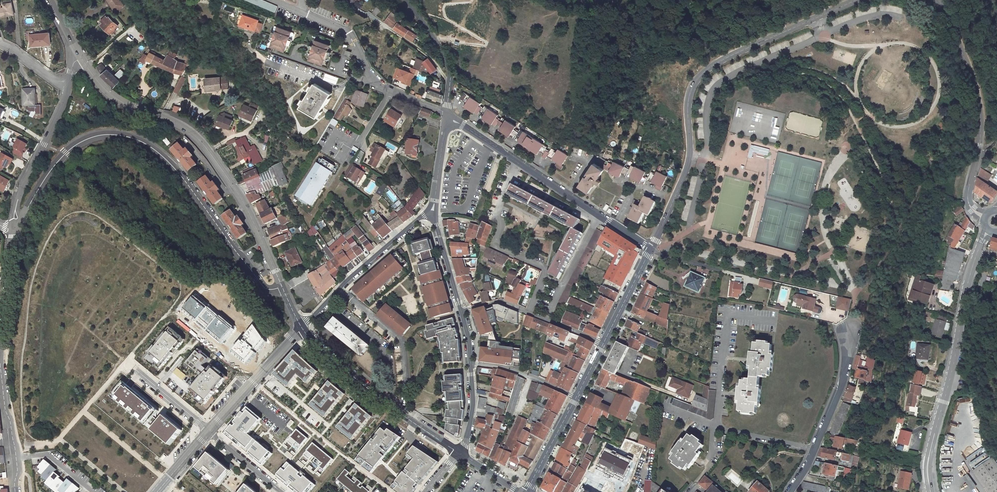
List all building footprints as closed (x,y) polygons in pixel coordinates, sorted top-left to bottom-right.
[(116,12),(108,0),(106,0),(114,13),(116,12)] [(116,12),(125,6),(121,0),(108,0),(116,12)] [(262,0),(241,0),(274,12),(277,5),(262,0)] [(381,0),(371,13),(375,15),(384,3),(381,0)] [(0,8),(0,17),(12,15),(10,3),(2,5),(2,7),(0,8)] [(411,27),(391,12),(384,21),(405,36),(409,29),(411,27)] [(107,15),(101,22),(103,24),(102,26),(111,34),(118,25),(109,17),(109,18),(107,15)] [(258,20),(243,15),(240,25),(260,32),(263,24),(257,22),(258,20)] [(293,33),(277,27),(275,33),(271,32),(267,44),(268,46),(284,51),(286,46),(289,47),(293,34),(293,33)] [(410,30),(409,29),(405,36),(412,41),(416,35),(418,32),(411,28),(410,30)] [(41,36),(29,37),(30,48),(42,47),(41,36)] [(328,45),(314,40),(312,46),(310,46),(307,53),(309,54),(307,60),(321,65),(323,59),(326,60),(329,52),(326,51),(328,45)] [(173,60),(174,59),(168,56),(165,61),(150,54),(147,60),(164,69),(167,70),(173,60)] [(178,62),(173,60),(167,70),(173,73),(183,75),(192,58),(188,56),(184,64),(178,62)] [(436,70),(428,58),(424,61),(417,59),(414,69),(426,73),(428,69),(431,73),(434,71),(436,70)] [(101,64),(96,68),(99,73),(101,77),(114,87),(120,81),(116,78),(107,69),(101,64)] [(219,69),(207,69),(208,78),(205,78),(206,89),(212,89),(221,89),(219,69)] [(414,74),(399,69),(395,78),(402,81),(403,80),(406,81),(405,84),(410,86),(414,74)] [(179,94),(186,78),(180,75),(174,92),(179,94)] [(331,94),(314,83),(312,87),(311,86),(308,90),(310,91),(304,100),(303,99),(300,104),(302,104),(300,108),(316,118),(331,94)] [(430,86),(426,96),(441,102),(442,96),(438,94),(439,90),(430,86)] [(34,90),(22,91),(23,106),(35,106),(34,90)] [(368,95),(357,91),(352,103),(363,107),(368,95)] [(465,94),(461,100),(467,105),(465,108),(475,115),(476,114),(479,116),(481,114),(485,116),(482,120),(493,127),(494,126),(497,127),(498,125),(503,128),(501,132),(511,138),(512,137),(515,139),(516,137),(521,140),(518,143),(538,156),(541,151),(545,154),(543,158),(547,160),(549,157),(553,159),(553,160),(558,163),(556,166),(562,170),(564,167),(563,166),(569,157),(559,150),(558,152),(555,150),(552,155),(547,151),(548,150),(547,149),(548,148),(522,131),(521,134),(516,131),(518,128),(505,120),(503,122),(498,119),(500,116),(487,108),(486,111),(480,107),(482,105),(472,98),(465,94)] [(345,96),(333,116),(340,121),(343,115),(346,117),(348,114),(345,112),(349,107),(346,105),(348,102),(347,101),(348,99),(345,96)] [(256,111),(243,105),(239,114),(243,116),(242,118),(252,122),(256,111)] [(431,112),(421,109),(418,114),(429,118),(431,112)] [(395,113),(391,110),(384,121),(394,128),(400,118),(394,115),(395,113)] [(219,117),(216,125),(225,129),(225,128),(229,129),(232,121),(230,120),(231,117),(224,115),(223,118),(219,117)] [(255,120),(258,125),(264,122),(261,117),(255,120)] [(776,139),(779,127),(775,126),(777,118),(773,117),(770,127),(773,127),(770,138),(776,139)] [(337,122),(331,119),(328,124),(334,127),(337,122)] [(258,125),(261,132),(267,128),(264,122),(258,125)] [(168,137),(165,140),(169,146),(173,143),(168,137)] [(236,142),(244,159),(249,156),(251,160),(252,159),(254,162),(259,160),(253,146),(249,148),(245,138),(236,142)] [(418,141),(408,140),(407,144),(406,143),(405,148),(407,148),(406,155),(416,156),(418,141)] [(21,141),(17,150),(20,151),(17,156),(24,159),(26,154),(25,153),(29,145),(21,141)] [(383,149),(373,144),(369,151),(373,153),(370,160),(375,163),(379,156),(383,149)] [(186,153),(180,145),(173,152),(190,172),(198,165),(192,159),(194,158),(189,151),(186,153)] [(747,157),(751,158),(752,152),(767,156),(768,149),(750,145),(747,157)] [(0,161),(0,165),(9,169),(11,163),(13,164),(15,160),(3,154),(0,161)] [(334,167),(322,160),(321,161),(319,165),(316,164),(309,176),(310,177),(308,180),(307,179),(297,195),(300,197),(299,199),(311,207),(317,197),(316,196),(320,190),(321,190),(323,186),(322,185),(333,168),(334,167)] [(615,163),(609,160),(606,167),(612,170),(611,174),(621,179),(624,174),(627,176),(630,169),(616,163),(615,163)] [(964,164),(960,161),(956,168),(959,170),(964,164)] [(271,167),(272,169),(279,184),(279,185),(286,182),(280,168),(282,168),(280,164),(271,167)] [(355,167),(350,164),(342,177),(347,180),(348,178),(355,183),(358,179),(360,180),(364,174),(354,168),(355,167)] [(606,172),(595,165),(580,188),(590,194),(596,185),(600,187),(602,184),(599,182),(606,172)] [(638,168),(634,166),(631,173),(635,174),(633,177),(648,185),(651,178),(647,176),(650,172),(639,167),(638,168)] [(252,168),(241,173),(246,182),(257,176),(255,171),(253,172),(252,168)] [(333,168),(322,185),(323,186),(334,169),(333,168)] [(991,175),(980,168),(977,177),(985,183),(991,175)] [(272,169),(258,176),(265,190),(279,184),(272,169)] [(666,187),(671,176),(660,171),(659,174),(656,172),(652,180),(659,184),(658,188),(664,191),(667,187),(666,187)] [(257,176),(246,182),(251,192),(256,190),(258,194),(259,194),(265,191),(265,190),(258,176),(257,176)] [(0,177),(0,189),(6,193),(10,186),(8,185),(10,182),(0,177)] [(212,184),(207,177),(199,183),(215,206),(223,200),(218,192),(220,191),(214,183),(212,184)] [(996,193),(996,192),(985,183),(977,177),(974,190),(973,199),(977,201),(980,197),(981,198),(982,197),(990,202),(996,193)] [(382,180),(375,193),(378,195),(385,183),(384,182),(382,180)] [(536,197),(512,185),(509,190),(508,192),(507,194),(531,207),(536,197)] [(424,194),(419,188),(418,190),(412,198),(411,200),(405,208),(410,214),(412,211),(424,194)] [(256,190),(251,192),(246,194),(252,202),(261,198),(259,194),(258,194),(256,190)] [(375,193),(369,203),(370,204),(377,212),(381,209),(376,204),(380,196),(378,195),(375,193)] [(558,209),(536,197),(531,207),(553,218),(558,209)] [(660,202),(649,197),(646,203),(639,199),(632,213),(635,215),(633,219),(644,225),(649,214),(653,216),(660,202)] [(256,204),(261,215),(269,210),(265,200),(256,204)] [(410,214),(405,208),(402,204),(394,210),(395,213),(403,222),(412,216),(410,214)] [(611,214),(613,210),(609,208),(610,206),(606,204),(604,210),(611,214)] [(269,210),(261,215),(264,224),(276,218),(275,215),(277,214),(278,216),(283,214),(277,205),(269,210)] [(964,209),(961,206),(954,212),(956,215),(964,209)] [(579,220),(558,209),(553,218),(574,229),(579,220)] [(237,219),(232,212),(224,217),(239,239),(247,234),(241,226),(243,224),(238,217),(237,219)] [(364,212),(362,215),(363,216),(368,222),(371,220),(364,212)] [(403,222),(395,213),(391,216),(387,219),(394,229),(403,222)] [(267,230),(269,235),(288,229),(286,224),(288,222),(283,214),(278,216),(277,217),(282,225),(280,226),(279,225),(267,230)] [(65,224),(63,225),(65,226),(66,227),(68,226),(69,226),(70,225),(72,223),(75,221),(78,220),(82,220),(85,221),(88,221),(91,224),(93,225),(94,227),(96,227),(98,226),(99,225),(94,220),(90,218),(87,217),(85,216),(82,216),(79,216),(76,216),(75,217),(73,217),(70,218),(68,220),(67,221),(66,222),(65,224)] [(368,222),(363,216),(359,219),(368,230),(372,227),(371,226),(368,222)] [(963,223),(959,230),(964,232),(968,226),(973,228),(975,225),(971,222),(967,216),(963,223)] [(381,218),(371,226),(372,227),(374,229),(381,238),(392,230),(381,218)] [(449,219),(442,220),(443,225),(449,225),(450,235),(455,234),(454,220),(449,219)] [(947,239),(953,242),(959,230),(963,223),(961,222),(959,226),(955,224),(947,239)] [(471,223),(469,229),(476,231),(478,225),(471,223)] [(484,246),(485,245),(491,227),(485,224),(478,243),(484,246)] [(364,235),(356,226),(351,230),(354,233),(368,252),(373,248),(364,236),(364,235)] [(271,240),(274,247),(290,240),(287,235),(288,233),(289,232),(288,229),(269,235),(271,240)] [(476,231),(469,229),(466,236),(467,236),(474,239),(476,231)] [(572,229),(549,275),(557,280),(581,234),(572,229)] [(603,233),(597,230),(557,302),(564,305),(603,233)] [(949,248),(957,251),(962,243),(959,241),(964,232),(959,230),(953,242),(949,248)] [(641,250),(607,231),(595,254),(609,261),(615,264),(630,272),(641,250)] [(349,237),(346,234),(343,236),(357,256),(362,252),(359,248),(358,249),(354,242),(354,243),(349,237)] [(357,256),(343,236),(329,249),(331,252),(334,256),(342,266),(343,267),(357,256)] [(473,241),(474,239),(467,236),(465,244),(451,242),(453,258),(461,258),(461,255),(467,255),(467,248),(467,244),(472,245),(473,241)] [(988,244),(996,247),(996,238),(991,236),(988,244)] [(451,313),(430,238),(414,243),(415,245),(418,255),(423,253),(423,255),(419,256),(420,260),(424,259),(425,262),(420,263),(435,317),(451,313)] [(430,238),(451,313),(453,312),(432,238),(430,238)] [(491,265),(498,251),(485,245),(484,246),(478,243),(478,249),(485,252),(484,255),(485,255),(483,261),(487,263),(491,265)] [(329,249),(325,244),(321,246),(327,255),(331,252),(329,249)] [(957,251),(949,248),(949,251),(944,272),(943,276),(952,278),(956,279),(965,253),(957,251)] [(295,249),(287,252),(292,262),(290,263),(292,266),(301,262),(295,249)] [(513,258),(498,251),(491,265),(497,267),(502,270),(505,264),(506,264),(507,261),(512,263),(513,258)] [(402,256),(398,252),(350,294),(360,302),(362,300),(364,302),(367,299),(370,301),(402,273),(400,271),(404,267),(402,265),(407,262),(402,256)] [(342,266),(334,256),(330,260),(336,270),(342,266)] [(461,258),(453,258),(458,276),(467,275),(470,275),(470,271),(471,268),(466,268),(465,264),(470,264),(470,258),(461,258)] [(336,270),(330,260),(326,263),(329,267),(327,269),(328,269),(331,274),(336,270)] [(613,268),(615,264),(609,261),(605,269),(616,276),(612,283),(622,288),(628,276),(613,268)] [(435,317),(420,263),(418,264),(433,318),(435,317)] [(630,272),(615,264),(613,268),(628,276),(630,272)] [(310,269),(291,279),(294,285),(309,277),(317,291),(320,295),(335,281),(331,274),(328,269),(326,271),(327,272),(320,277),(317,271),(312,274),(310,269)] [(517,273),(509,270),(506,282),(514,286),(513,291),(516,292),(520,280),(516,278),(517,273)] [(469,282),(472,282),(470,275),(467,275),(458,276),(456,277),(458,284),(461,283),(469,281),(469,282)] [(689,282),(687,281),(685,287),(699,294),(706,279),(700,276),(699,278),(692,275),(689,282)] [(952,278),(943,276),(943,277),(942,281),(940,287),(949,289),(950,286),(952,278)] [(742,278),(736,278),(736,284),(735,289),(731,288),(731,296),(739,297),(740,293),(743,294),(744,285),(741,285),(742,282),(742,278)] [(527,282),(520,280),(516,292),(515,295),(512,302),(518,304),(527,282)] [(768,280),(766,287),(772,289),(775,281),(768,280)] [(910,297),(927,302),(929,296),(927,295),(930,284),(915,280),(910,297)] [(473,296),(477,294),(473,286),(472,282),(469,282),(469,281),(461,283),(463,292),(469,304),(475,301),(473,296)] [(480,292),(483,303),(490,301),(487,291),(492,290),(490,282),(484,283),(483,292),(480,292)] [(653,287),(647,284),(642,295),(653,299),(658,288),(653,287)] [(619,294),(601,286),(598,292),(603,294),(602,296),(614,302),(619,294)] [(512,302),(515,295),(507,292),(505,299),(512,302)] [(193,294),(180,309),(188,315),(211,335),(220,342),(232,327),(193,294)] [(653,299),(642,295),(635,307),(647,312),(653,299)] [(816,307),(817,300),(801,295),(800,295),(799,295),(798,296),(797,296),(797,297),(796,297),(796,298),(796,299),(796,300),(796,301),(797,301),(797,302),(798,302),(798,303),(806,305),(805,308),(804,309),(820,313),(821,313),(822,312),(822,311),(823,311),(823,310),(822,309),(822,308),(816,307)] [(614,302),(602,296),(601,298),(596,308),(598,308),(608,313),(614,302)] [(591,314),(594,308),(570,297),(567,303),(591,314)] [(852,301),(844,299),(841,311),(849,313),(852,301)] [(659,317),(668,320),(670,305),(662,302),(661,304),(664,306),(659,317)] [(411,326),(387,306),(380,314),(405,334),(411,326)] [(647,312),(635,307),(632,313),(644,318),(645,318),(650,320),(652,314),(647,312)] [(476,324),(479,334),(493,332),(492,324),(496,323),(493,308),(486,310),(485,308),(471,311),(476,324)] [(608,313),(598,308),(594,315),(590,322),(601,327),(608,313)] [(922,309),(921,314),(926,315),(931,317),(933,312),(922,309)] [(582,325),(582,323),(581,323),(581,321),(579,319),(580,318),(566,311),(561,322),(579,330),(582,325)] [(403,336),(405,334),(380,314),(379,315),(403,336)] [(659,317),(652,314),(650,320),(654,322),(668,328),(669,321),(668,320),(659,317)] [(550,325),(527,315),(524,324),(530,327),(531,324),(548,331),(550,325)] [(625,327),(637,332),(639,328),(640,326),(631,322),(633,318),(630,317),(625,327)] [(935,317),(931,332),(942,335),(946,320),(935,317)] [(460,339),(454,318),(427,326),(428,331),(426,331),(428,340),(438,337),(437,334),(439,334),(442,343),(443,353),(445,353),(446,363),(461,362),(460,339)] [(369,346),(336,319),(328,328),(361,355),(369,346)] [(596,337),(599,331),(587,326),(582,323),(582,325),(579,330),(596,337)] [(266,341),(253,324),(230,351),(247,364),(260,348),(263,344),(266,341)] [(572,334),(550,325),(548,331),(547,334),(567,343),(570,338),(571,338),(572,334)] [(172,326),(147,358),(158,367),(161,365),(165,368),(178,353),(176,352),(179,349),(181,351),(187,343),(186,342),(188,339),(172,326)] [(620,337),(618,342),(630,348),(639,352),(643,342),(657,348),(659,343),(644,336),(639,333),(636,338),(632,336),(631,338),(629,337),(626,343),(624,342),(625,340),(620,337)] [(580,337),(572,334),(571,338),(578,341),(576,344),(590,350),(593,344),(580,337)] [(479,348),(478,362),(501,365),(512,366),(512,362),(513,362),(513,366),(520,367),(521,348),(500,346),(500,342),(489,341),(488,349),(479,348)] [(568,351),(545,341),(543,352),(564,361),(568,351)] [(618,342),(611,357),(623,362),(630,348),(618,342)] [(567,363),(567,364),(569,365),(567,368),(578,373),(590,350),(576,344),(575,347),(579,349),(576,356),(575,357),(571,355),(567,363)] [(763,345),(754,344),(754,346),(750,346),(749,355),(746,355),(746,360),(745,370),(747,370),(746,382),(741,381),(741,388),(738,388),(737,396),(737,402),(739,402),(738,412),(743,412),(743,414),(751,416),(752,413),(756,414),(757,404),(759,405),(761,390),(759,390),(760,378),(764,379),(764,372),(768,372),(769,358),(766,358),(767,348),(763,347),(763,345)] [(931,345),(918,344),(916,358),(929,360),(931,345)] [(200,349),(185,366),(191,370),(194,367),(201,373),(203,371),(208,376),(196,389),(195,388),(191,393),(206,405),(210,399),(212,401),(220,392),(219,390),(230,378),(226,375),(228,373),(218,364),(212,370),(207,366),(213,360),(200,349)] [(292,383),(299,375),(308,383),(319,371),(296,350),(274,374),(277,377),(289,387),(292,383)] [(568,351),(564,361),(567,363),(571,355),(572,354),(572,353),(568,351)] [(862,356),(858,355),(853,370),(857,371),(857,369),(858,369),(862,356)] [(611,357),(604,370),(616,375),(623,362),(611,357)] [(871,360),(866,358),(862,370),(858,369),(857,369),(857,371),(855,378),(861,379),(862,376),(866,377),(871,360)] [(567,363),(564,361),(558,374),(554,372),(549,382),(556,385),(562,374),(565,367),(567,364),(567,363)] [(482,367),(479,367),(478,373),(483,375),(486,375),(495,377),(515,381),(517,375),(500,370),(482,367)] [(565,367),(562,374),(575,381),(578,373),(567,368),(565,367)] [(180,369),(176,374),(182,379),(186,374),(180,369)] [(923,371),(917,369),(917,372),(915,377),(925,380),(927,374),(923,373),(923,371)] [(549,382),(554,372),(550,370),(545,380),(549,382)] [(604,370),(596,386),(602,388),(606,389),(610,380),(610,379),(612,379),(624,384),(626,379),(616,375),(604,370)] [(465,408),(462,374),(446,376),(447,381),(444,381),(444,392),(448,392),(448,402),(450,402),(450,409),(447,410),(446,417),(448,418),(459,420),(463,420),(465,408)] [(556,385),(569,391),(575,381),(562,374),(556,385)] [(523,378),(517,375),(515,381),(511,393),(510,398),(509,401),(505,412),(512,414),(513,409),(523,378)] [(515,381),(495,377),(491,392),(503,396),(503,394),(501,394),(502,391),(503,391),(504,388),(503,388),(504,386),(510,388),(509,392),(511,393),(515,381)] [(925,380),(915,377),(914,382),(914,384),(920,386),(920,385),(924,386),(925,380)] [(695,386),(673,378),(670,386),(677,389),(678,388),(680,389),(678,394),(690,399),(695,386)] [(650,389),(628,380),(626,385),(623,393),(619,392),(618,394),(619,394),(635,400),(644,404),(650,389)] [(175,424),(165,416),(161,421),(158,419),(156,417),(160,412),(151,404),(134,391),(128,386),(126,384),(124,382),(122,381),(110,396),(148,427),(153,431),(169,445),(182,430),(175,424)] [(540,395),(544,386),(534,381),(532,381),(527,397),(537,401),(540,395)] [(345,395),(331,383),(322,394),(311,407),(325,419),(345,395)] [(922,387),(920,386),(914,384),(912,384),(910,394),(912,394),(917,395),(920,396),(922,387)] [(550,400),(555,391),(544,386),(540,395),(550,400)] [(856,389),(850,387),(845,398),(844,402),(851,403),(852,400),(851,400),(852,397),(853,397),(855,393),(854,393),(856,389)] [(708,401),(707,412),(706,419),(711,421),(713,419),(716,391),(709,390),(708,401)] [(567,396),(555,391),(550,400),(548,402),(547,405),(545,408),(545,409),(557,415),(567,396)] [(592,394),(587,403),(609,414),(625,421),(635,400),(619,394),(612,408),(605,405),(607,402),(603,400),(603,399),(592,394)] [(486,399),(478,397),(475,415),(484,417),(486,405),(485,405),(486,399)] [(696,397),(692,406),(707,412),(708,401),(702,399),(696,397)] [(673,405),(706,419),(707,412),(692,406),(675,399),(673,405)] [(505,404),(499,402),(497,408),(501,410),(503,410),(505,404)] [(587,403),(577,422),(587,426),(588,424),(594,427),(599,415),(607,418),(609,414),(587,403)] [(850,406),(843,403),(829,434),(831,434),(837,436),(850,406)] [(373,416),(358,404),(349,415),(338,429),(352,441),(373,416)] [(497,409),(490,406),(488,413),(494,415),(497,409)] [(262,419),(247,407),(225,434),(263,466),(273,454),(249,434),(262,419)] [(543,440),(550,428),(538,422),(544,410),(543,409),(540,407),(538,412),(532,423),(530,433),(543,440)] [(485,427),(484,429),(476,450),(483,454),(492,432),(495,422),(502,424),(503,419),(502,418),(502,417),(499,416),(501,410),(497,408),(497,409),(494,415),(494,416),(493,416),(490,428),(485,427)] [(527,421),(532,423),(538,412),(533,409),(527,421)] [(557,415),(545,409),(544,410),(538,422),(550,428),(557,415)] [(477,418),(477,420),(476,426),(484,429),(485,427),(490,428),(493,416),(488,415),(486,421),(483,420),(484,419),(479,418),(478,418),(477,418)] [(526,420),(518,416),(512,429),(503,449),(499,448),(494,460),(506,466),(512,453),(511,453),(522,429),(526,420)] [(502,424),(495,422),(492,432),(483,454),(489,457),(494,443),(498,431),(502,433),(506,425),(502,424)] [(576,455),(579,448),(574,445),(582,431),(586,432),(588,433),(593,436),(593,435),(596,430),(587,426),(577,422),(563,449),(576,455)] [(446,430),(455,437),(457,433),(459,433),(460,425),(458,425),(447,423),(446,430)] [(355,461),(371,473),(401,437),(389,429),(387,432),(383,428),(355,461)] [(308,438),(297,429),(288,440),(299,450),(308,438)] [(530,433),(524,430),(511,458),(530,467),(543,440),(530,433)] [(911,433),(901,430),(896,449),(908,452),(909,446),(908,446),(911,433)] [(333,432),(328,439),(335,445),(340,439),(333,432)] [(593,436),(588,433),(587,434),(583,442),(590,446),(595,436),(593,435),(593,436)] [(837,436),(831,434),(830,440),(833,440),(836,441),(835,444),(834,447),(842,449),(843,443),(856,446),(857,440),(837,436)] [(702,442),(694,436),(693,438),(690,435),(684,444),(681,442),(673,454),(675,456),(671,461),(675,463),(673,465),(681,471),(682,469),(686,471),(689,466),(692,468),(700,456),(698,454),(704,446),(701,444),(702,442)] [(656,442),(642,436),(639,444),(641,445),(655,451),(656,442)] [(343,438),(336,446),(342,451),(349,443),(343,438)] [(333,459),(313,443),(304,454),(309,459),(312,455),(316,458),(313,461),(324,470),(333,459)] [(496,443),(490,458),(494,460),(499,448),(500,445),(496,443)] [(439,462),(415,447),(408,454),(415,459),(391,488),(397,491),(414,491),(439,462)] [(631,460),(605,448),(597,465),(623,478),(631,460)] [(820,449),(818,456),(834,460),(836,451),(830,450),(824,449),(821,448),(820,449)] [(576,455),(563,449),(557,460),(570,467),(571,465),(576,455)] [(290,455),(296,460),(299,456),(294,451),(290,455)] [(970,462),(974,468),(989,457),(985,451),(970,462)] [(850,454),(840,452),(839,457),(841,457),(840,460),(848,462),(850,454)] [(230,470),(209,453),(197,468),(218,485),(230,470)] [(565,491),(575,491),(589,467),(592,462),(592,463),(594,458),(586,454),(582,461),(584,462),(583,465),(584,466),(583,469),(579,467),(565,491)] [(989,457),(974,468),(991,491),(996,491),(996,469),(989,457)] [(39,472),(43,475),(51,465),(45,460),(38,467),(41,470),(39,472)] [(228,461),(225,464),(231,469),(234,465),(228,461)] [(851,469),(822,462),(821,464),(825,465),(823,474),(829,475),(829,476),(827,476),(826,479),(834,480),(836,469),(841,470),(841,471),(843,472),(850,474),(851,469)] [(289,463),(277,477),(296,491),(310,491),(316,485),(289,463)] [(556,463),(543,488),(550,491),(555,491),(569,470),(556,463)] [(48,481),(54,474),(55,472),(57,470),(51,465),(43,475),(42,476),(48,481)] [(569,470),(555,491),(562,491),(575,468),(571,465),(570,467),(569,470)] [(346,469),(337,479),(343,484),(349,478),(347,476),(350,472),(346,469)] [(901,472),(900,479),(910,481),(912,474),(901,472)] [(46,483),(51,488),(59,478),(54,474),(48,481),(46,483)] [(352,480),(349,478),(343,484),(349,490),(358,479),(354,476),(352,480)] [(712,483),(705,477),(699,484),(706,490),(712,483)] [(65,483),(59,478),(51,488),(56,491),(57,491),(59,490),(65,483)] [(358,479),(349,490),(352,491),(358,491),(361,488),(359,486),(362,483),(358,479)] [(900,479),(898,488),(907,490),(908,484),(910,484),(910,481),(900,479)] [(61,491),(67,491),(72,485),(67,480),(65,483),(59,490),(61,491)] [(651,481),(651,489),(654,491),(659,491),(662,489),(652,482),(651,481)] [(758,482),(750,491),(766,491),(768,490),(758,482)] [(803,482),(801,488),(818,491),(828,491),(829,489),(826,488),(827,487),(803,482)] [(79,488),(74,484),(72,485),(67,491),(76,491),(79,488)]
